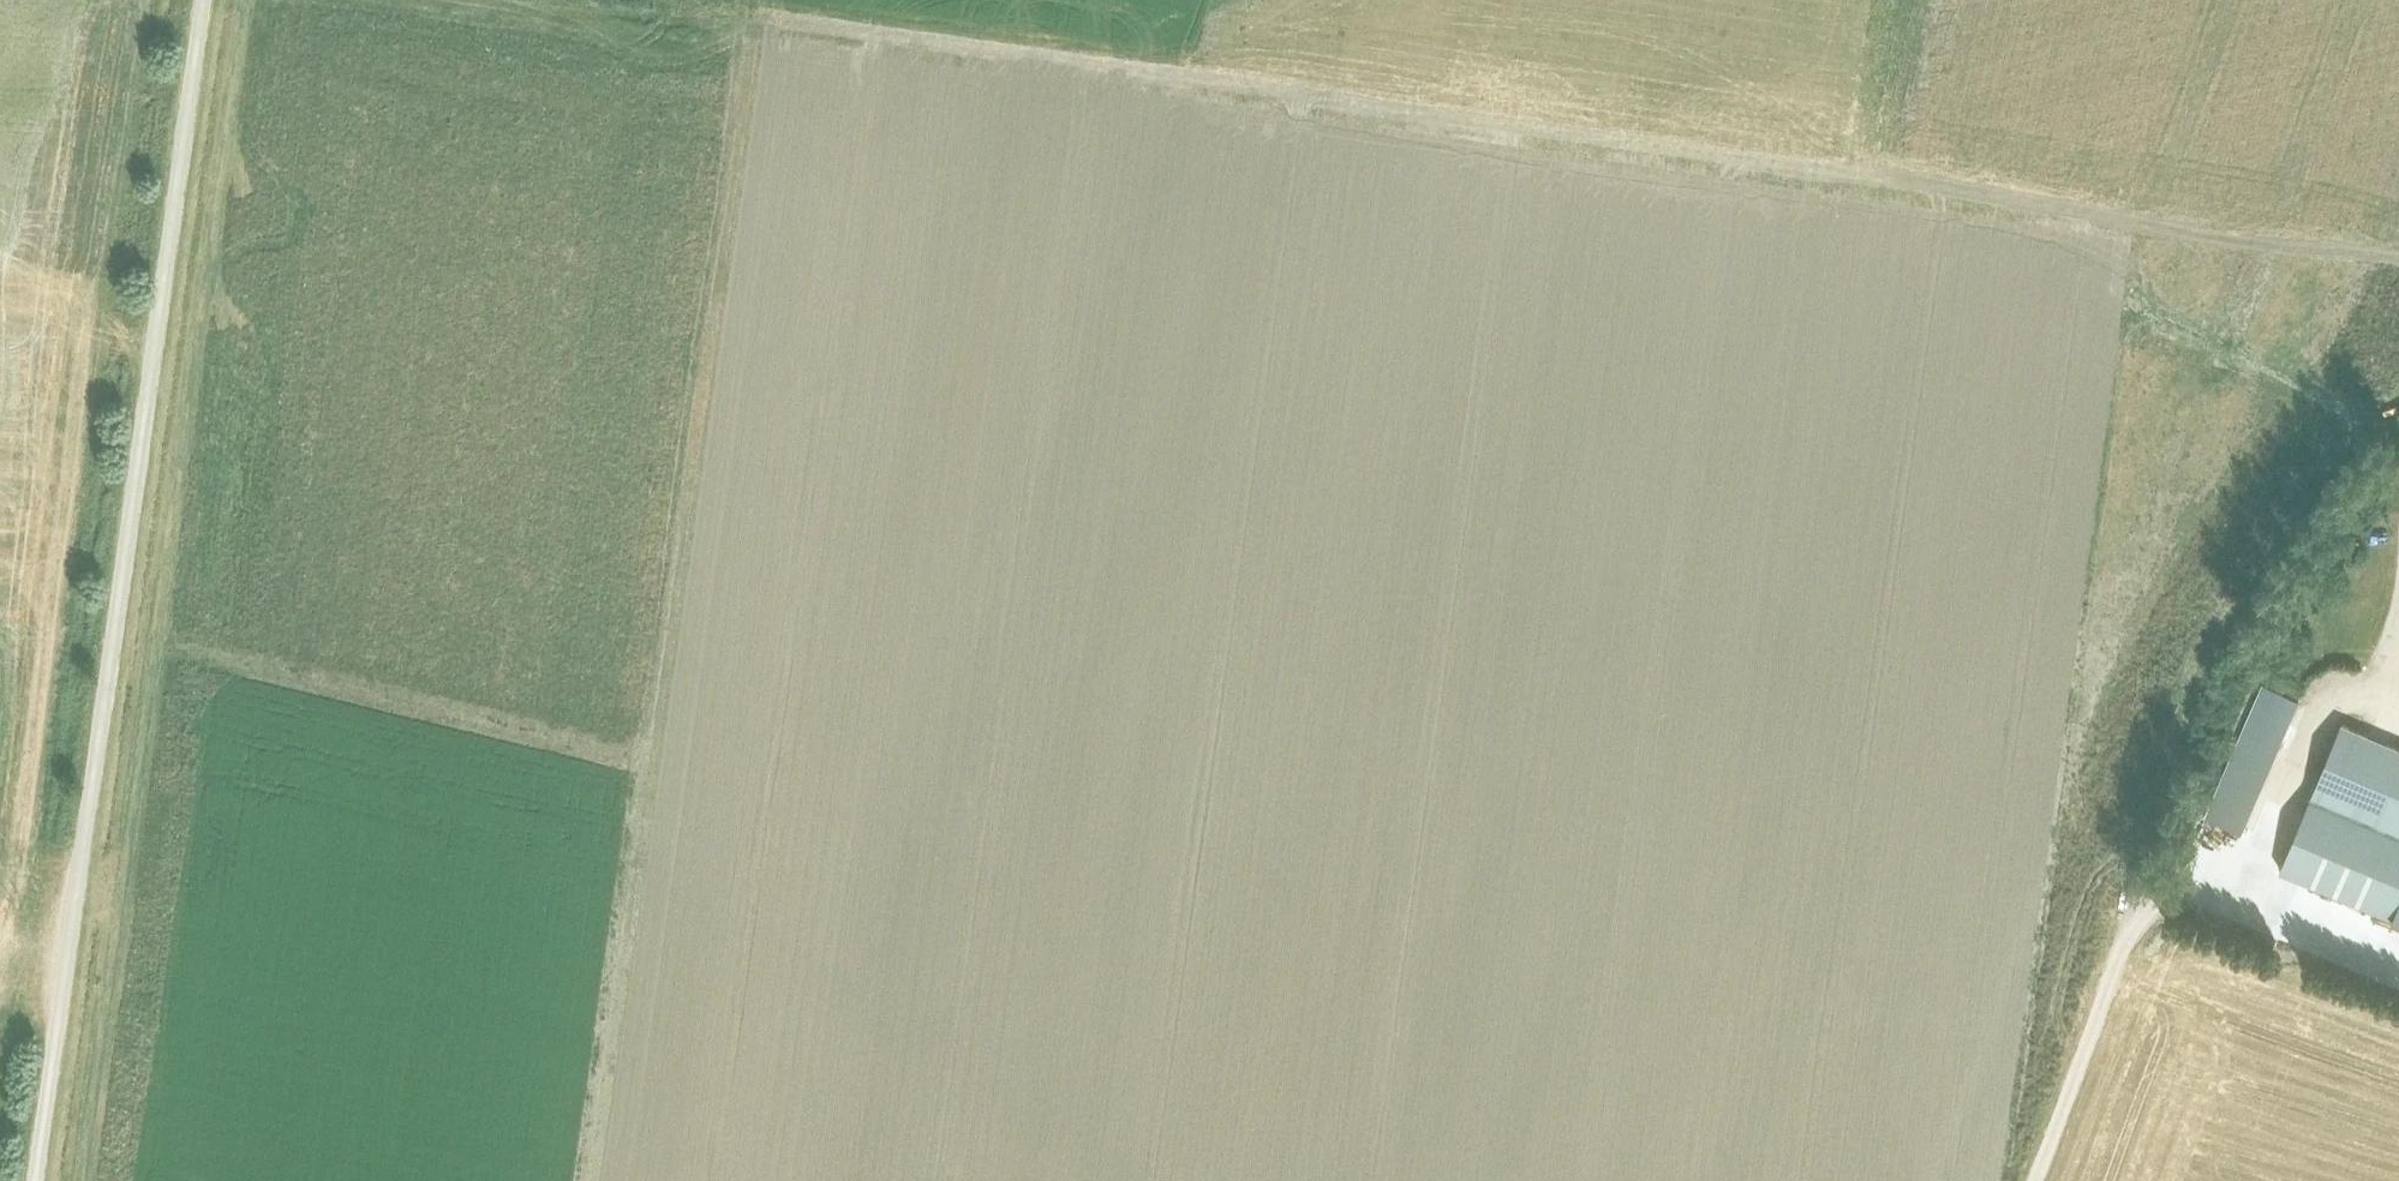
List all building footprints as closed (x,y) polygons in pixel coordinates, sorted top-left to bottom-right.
[(2289,720),(2299,698),(2264,683),(2255,705),(2289,720)] [(2341,722),(2280,868),(2398,918),(2398,746),(2341,722)] [(2242,832),(2251,810),(2217,796),(2207,818),(2242,832)]
